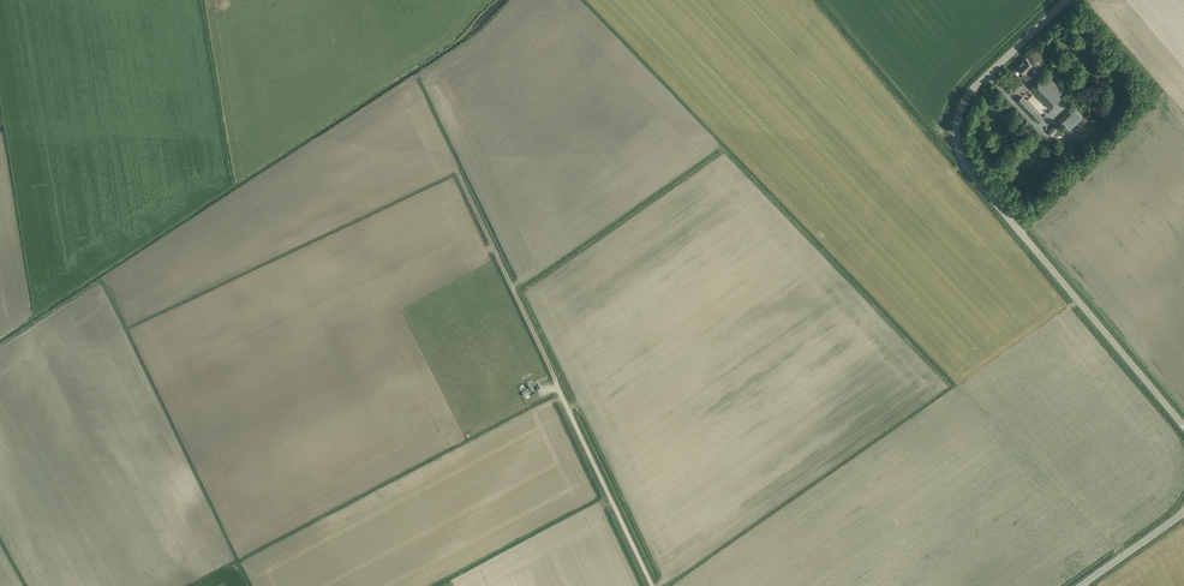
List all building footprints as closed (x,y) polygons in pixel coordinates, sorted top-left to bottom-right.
[(1033,65),(1027,58),(1018,66),(1025,74),(1023,75),(1028,80),(1038,71),(1043,67),(1037,62),(1033,65)] [(1060,96),(1063,93),(1048,77),(1045,80),(1042,77),(1031,88),(1050,108),(1061,97),(1060,96)] [(1069,95),(1072,98),(1078,93),(1074,89),(1069,95)] [(1038,122),(1043,118),(1022,96),(1018,101),(1038,122)] [(1074,114),(1066,121),(1074,130),(1082,123),(1074,114)] [(1049,131),(1053,136),(1059,130),(1055,125),(1049,131)] [(532,386),(523,390),(526,397),(535,393),(532,386)]
